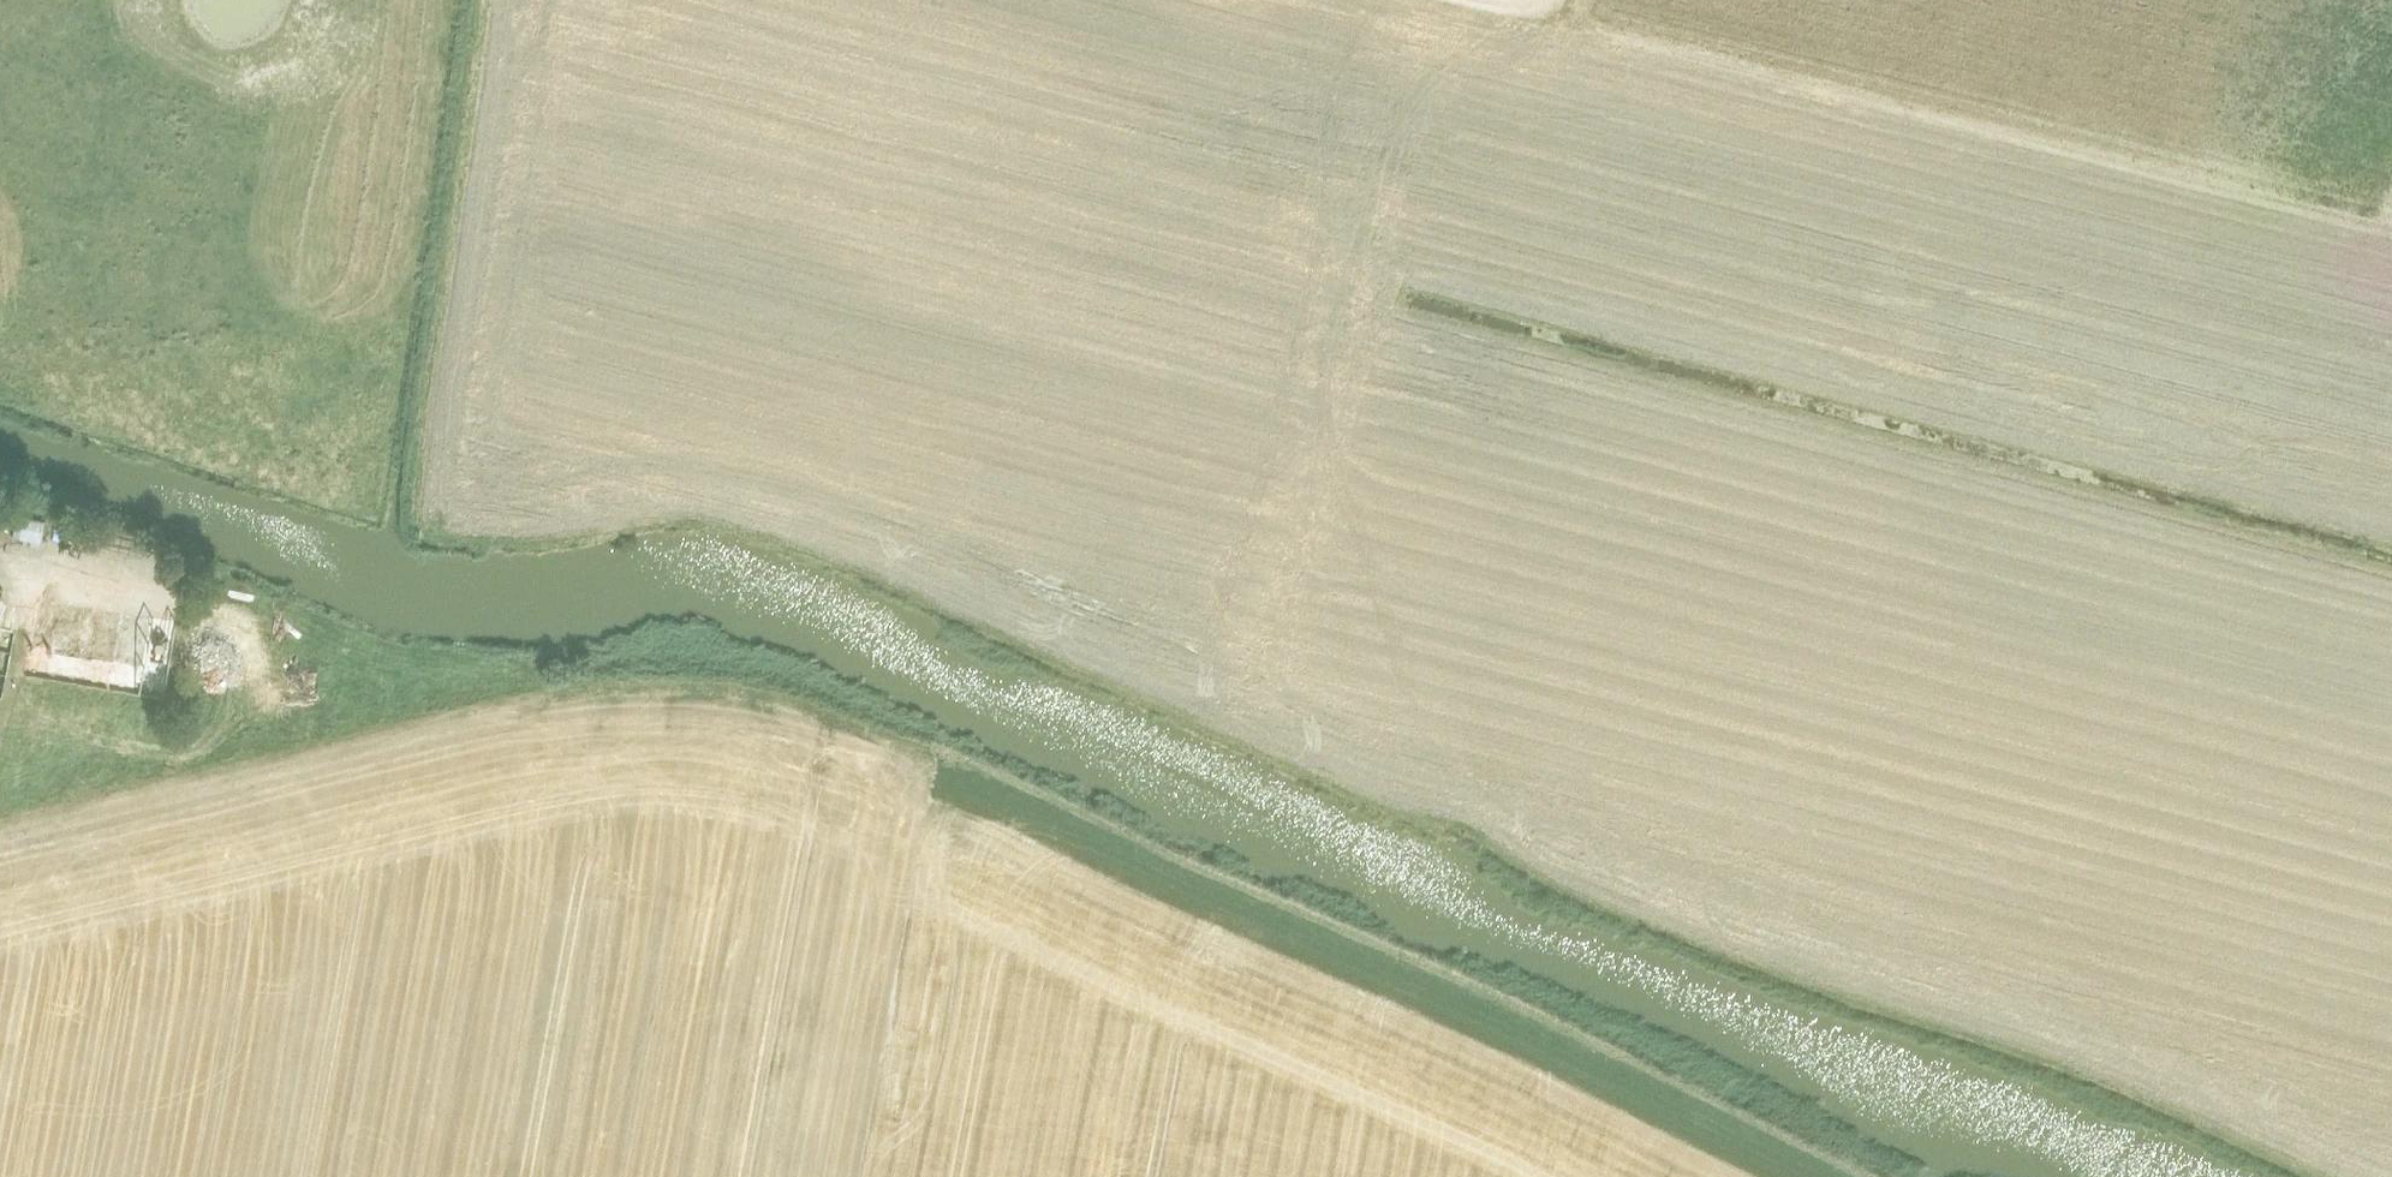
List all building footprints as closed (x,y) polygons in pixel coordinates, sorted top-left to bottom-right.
[(15,515),(12,535),(41,540),(44,521),(15,515)] [(36,595),(23,674),(161,698),(175,619),(151,615),(154,597),(130,593),(127,611),(36,595)]
